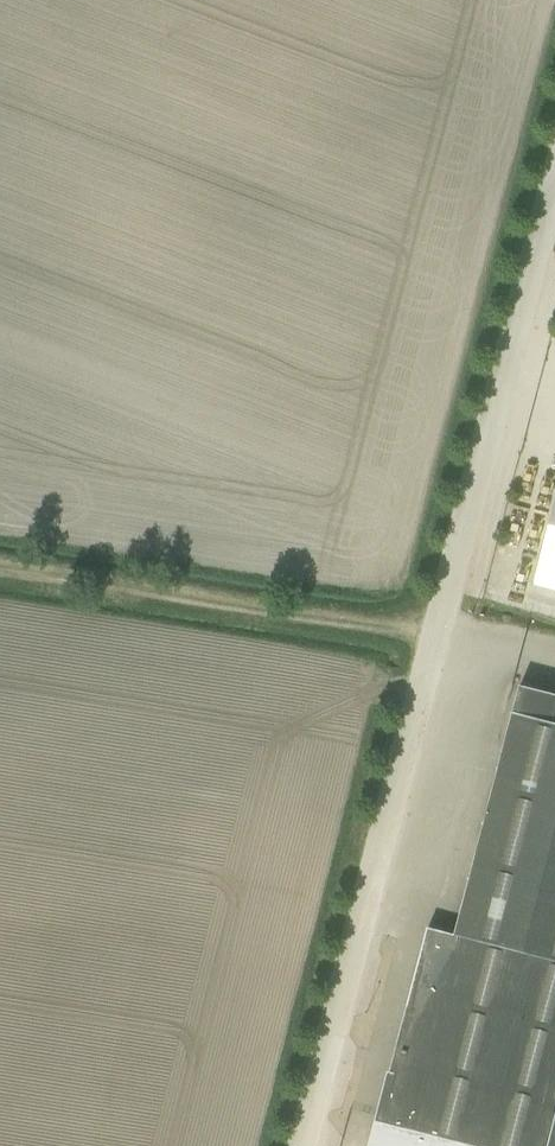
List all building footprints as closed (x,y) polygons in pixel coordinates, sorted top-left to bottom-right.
[(537,587),(554,591),(554,517),(537,587)] [(519,687),(454,936),(427,930),(376,1123),(379,1125),(374,1145),(456,1145),(456,1144),(462,1145),(554,1145),(554,696),(519,687)]
